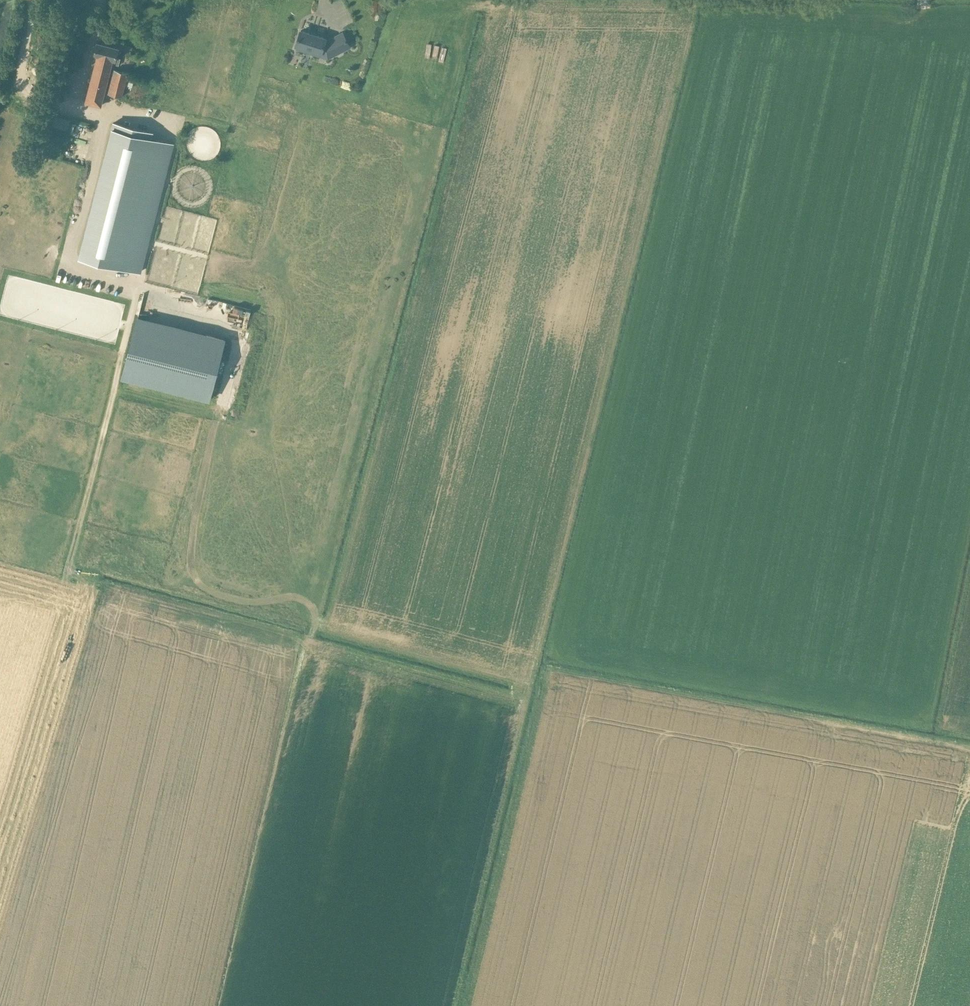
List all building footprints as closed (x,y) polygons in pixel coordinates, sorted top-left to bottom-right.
[(298,38),(296,45),(298,45),(297,48),(306,51),(307,49),(312,51),(312,53),(320,55),(321,52),(332,55),(333,55),(349,47),(346,41),(347,40),(346,39),(345,39),(342,33),(333,38),(327,41),(325,41),(326,38),(316,35),(311,33),(301,30),(299,36),(298,38)] [(97,42),(94,55),(97,55),(86,102),(101,105),(111,63),(119,65),(121,58),(117,57),(119,48),(97,42)] [(129,73),(114,69),(108,92),(122,96),(129,73)] [(64,142),(72,111),(53,105),(44,136),(64,142)] [(113,123),(79,255),(141,271),(174,144),(152,139),(146,137),(148,132),(141,130),(125,126),(113,123)] [(138,316),(123,378),(209,400),(225,338),(138,316)]
